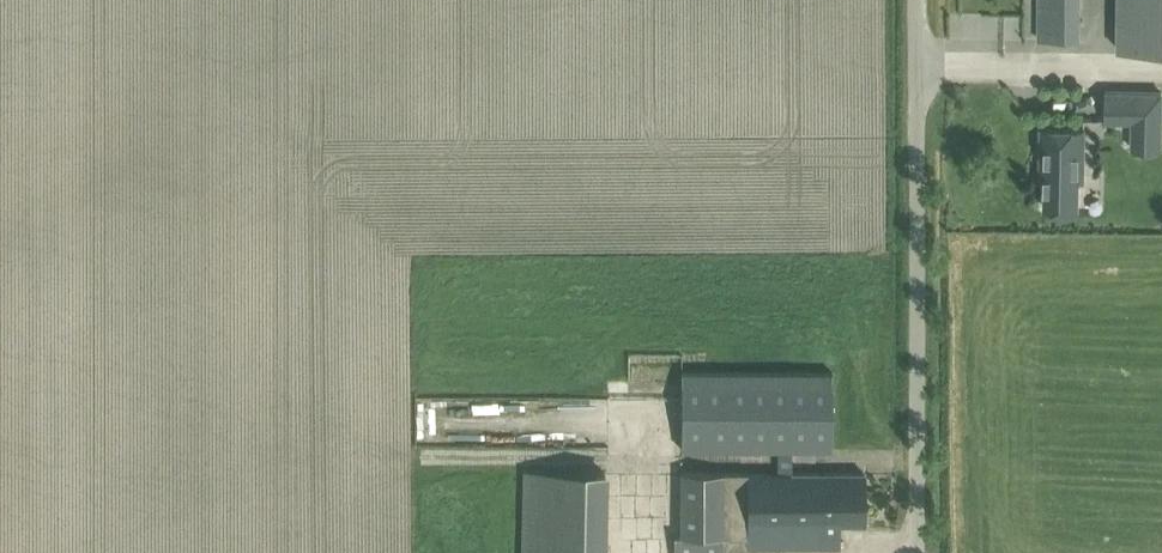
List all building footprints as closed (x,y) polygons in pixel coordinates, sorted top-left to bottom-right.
[(1079,39),(1079,0),(1041,0),(1041,39),(1079,39)] [(1119,48),(1161,48),(1161,0),(1120,0),(1119,48)] [(1106,118),(1133,118),(1133,144),(1133,147),(1161,147),(1161,91),(1106,90),(1106,118)] [(1086,127),(1043,126),(1042,166),(1047,166),(1046,206),(1079,207),(1080,173),(1085,173),(1086,127)] [(833,447),(833,370),(681,371),(682,449),(776,448),(777,470),(791,471),(791,447),(833,447)] [(839,521),(840,522),(865,522),(865,472),(829,472),(829,471),(826,471),(826,472),(826,521),(839,521)] [(826,472),(680,472),(680,535),(674,535),(674,552),(723,552),(723,537),(747,538),(747,541),(840,544),(840,522),(826,521),(826,472)]
